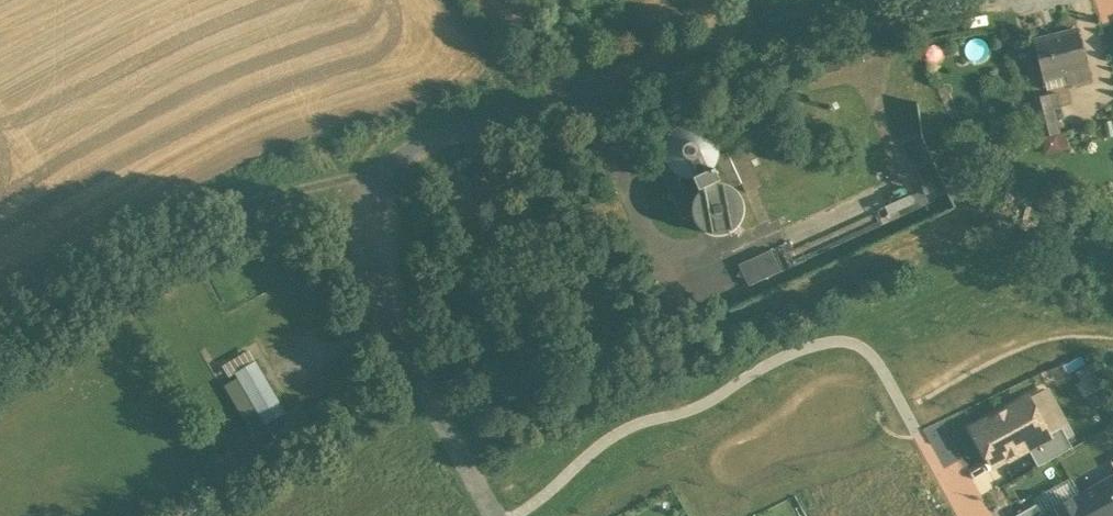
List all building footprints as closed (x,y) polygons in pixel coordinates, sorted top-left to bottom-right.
[(1079,30),(1034,41),(1044,79),(1066,74),(1088,68),(1079,30)] [(1088,68),(1066,74),(1069,86),(1091,80),(1088,68)] [(1047,92),(1069,86),(1066,74),(1044,79),(1047,92)] [(1049,95),(1031,99),(1040,138),(1060,133),(1053,108),(1061,106),(1058,92),(1049,94),(1049,95)] [(717,156),(718,151),(717,146),(716,141),(713,137),(710,133),(706,130),(702,128),(697,126),(692,126),(688,126),(682,128),(678,130),(674,134),(671,137),(668,142),(667,146),(666,152),(667,157),(669,161),(672,167),(674,170),(676,171),(679,173),(683,175),(688,177),(691,177),(693,177),(698,176),(702,175),(706,173),(709,171),(710,169),(712,167),(714,164),(716,161),(717,156)] [(1064,151),(1060,133),(1040,138),(1045,155),(1064,151)] [(743,145),(728,152),(742,183),(746,192),(761,185),(743,145)] [(698,176),(693,177),(700,192),(704,188),(708,186),(713,184),(718,184),(723,184),(728,186),(732,188),(742,183),(728,152),(727,151),(717,156),(716,161),(714,164),(712,167),(710,169),(709,171),(706,173),(702,175),(698,176)] [(688,177),(683,175),(679,173),(676,171),(674,170),(672,167),(662,172),(683,218),(693,214),(693,211),(693,209),(693,206),(694,201),(696,196),(700,192),(693,177),(691,177),(688,177)] [(742,219),(744,209),(742,199),(736,191),(732,188),(728,186),(723,184),(718,184),(713,184),(708,186),(704,188),(700,192),(696,196),(694,201),(693,206),(693,209),(693,211),(693,214),(695,220),(698,224),(701,228),(709,233),(719,235),(729,233),(737,227),(742,219)] [(771,250),(739,264),(749,285),(781,271),(771,250)] [(249,351),(224,365),(231,377),(237,373),(237,372),(256,361),(249,351)] [(285,411),(256,361),(237,372),(237,373),(240,378),(226,386),(242,414),(243,414),(252,430),(285,411)] [(1009,409),(973,429),(994,466),(1028,447),(1049,435),(1029,398),(1023,401),(1022,399),(1008,407),(1009,409)] [(1049,435),(1028,447),(1039,467),(1073,448),(1062,427),(1049,435)] [(294,448),(283,429),(273,434),(284,453),(294,448)] [(1081,495),(1093,515),(1112,515),(1112,478),(1081,495)] [(1081,495),(1044,515),(1093,515),(1081,495)] [(1017,515),(1044,515),(1037,504),(1017,515)]
